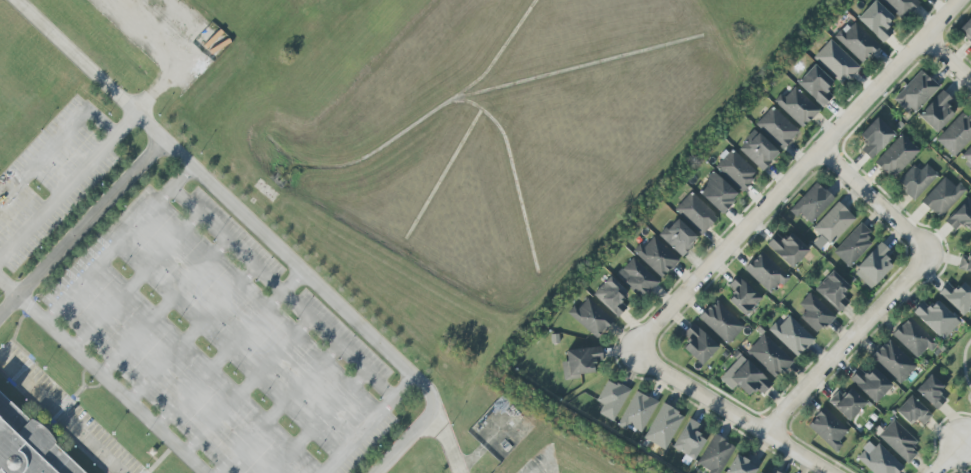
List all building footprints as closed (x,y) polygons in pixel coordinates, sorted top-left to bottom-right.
[(874,0),(892,17),(889,21),(891,23),(887,27),(892,31),(882,43),(856,19),(874,0)] [(901,18),(881,0),(917,0),(919,2),(911,11),(909,9),(901,18)] [(959,28),(970,15),(970,46),(960,36),(963,33),(959,28)] [(854,22),(879,45),(861,64),(833,38),(845,25),(849,28),(854,22)] [(813,58),(829,40),(859,67),(847,80),(845,79),(840,83),(813,58)] [(814,65),(832,82),(827,86),(830,89),(826,94),(830,98),(822,107),(796,84),(814,65)] [(915,112),(904,102),(900,106),(892,99),(920,70),(938,87),(915,112)] [(794,87),(819,110),(802,128),(773,102),(780,94),(784,98),(794,87)] [(936,133),(917,116),(941,90),(953,101),(948,105),(951,108),(948,110),(953,115),(936,133)] [(771,107),(798,132),(781,150),(755,125),(771,107)] [(968,115),(970,118),(970,138),(953,157),(935,140),(961,113),(966,117),(968,115)] [(876,117),(894,134),(870,160),(860,150),(864,145),(861,142),(863,140),(858,136),(876,117)] [(738,149),(745,142),(743,140),(753,129),(778,153),(762,171),(738,149)] [(901,134),(919,151),(893,178),(887,173),(886,175),(873,163),(901,134)] [(961,155),(970,145),(970,164),(961,155)] [(714,167),(731,149),(755,172),(751,176),(753,178),(741,192),(714,167)] [(912,201),(895,184),(913,165),(919,171),(926,164),(937,174),(912,201)] [(698,192),(708,181),(705,179),(712,172),(736,194),(731,199),(733,201),(722,214),(698,192)] [(939,218),(921,201),(944,177),(954,187),(958,183),(966,190),(939,218)] [(810,223),(799,213),(795,217),(788,211),(815,183),(833,199),(810,223)] [(673,210),(690,192),(715,214),(713,216),(716,219),(701,235),(673,210)] [(967,197),(970,201),(970,229),(969,231),(964,226),(962,228),(959,225),(954,230),(944,221),(967,197)] [(837,202),(855,219),(830,246),(826,242),(818,250),(811,244),(819,235),(812,228),(837,202)] [(677,219),(696,237),(691,242),(693,244),(681,257),(657,235),(664,227),(667,230),(677,219)] [(848,267),(833,252),(860,222),(870,232),(866,236),(868,238),(866,240),(870,244),(848,267)] [(791,269),(766,245),(776,234),(781,239),(785,234),(787,236),(790,233),(808,250),(791,269)] [(653,237),(677,260),(660,278),(632,252),(640,243),(644,247),(653,237)] [(856,267),(880,242),(889,250),(884,255),(889,260),(886,262),(891,266),(869,289),(854,274),(858,269),(856,267)] [(970,246),(970,272),(956,268),(960,255),(965,257),(966,252),(968,253),(970,246)] [(768,292),(743,269),(753,258),(754,259),(761,252),(788,277),(781,285),(778,282),(768,292)] [(623,281),(628,276),(621,269),(632,258),(657,282),(642,299),(623,281)] [(831,271),(848,287),(844,292),(846,294),(843,297),(848,302),(838,313),(814,289),(831,271)] [(592,295),(609,276),(626,292),(622,296),(624,299),(621,303),(626,307),(617,317),(592,295)] [(744,316),(728,300),(732,296),(730,294),(734,291),(728,285),(736,276),(760,299),(744,316)] [(962,283),(970,291),(970,306),(962,316),(937,293),(947,283),(953,288),(955,285),(958,288),(962,283)] [(816,333),(799,317),(805,311),(798,304),(809,292),(834,317),(822,330),(820,328),(816,333)] [(587,298),(612,320),(596,338),(567,313),(574,305),(578,309),(587,298)] [(726,345),(697,318),(710,305),(711,306),(716,301),(744,326),(726,345)] [(937,337),(912,313),(922,301),(927,306),(930,303),(932,305),(936,301),(959,322),(944,339),(939,335),(937,337)] [(796,357),(768,330),(775,323),(779,326),(789,316),(813,339),(796,357)] [(916,358),(892,336),(909,317),(937,344),(930,351),(926,347),(916,358)] [(701,365),(682,348),(686,345),(684,343),(688,339),(682,333),(692,322),(718,347),(701,365)] [(746,352),(763,333),(792,362),(780,375),(778,373),(773,378),(746,352)] [(916,367),(900,384),(870,357),(882,344),(884,346),(888,341),(916,367)] [(563,381),(560,362),(567,361),(566,351),(600,347),(602,360),(596,361),(596,367),(593,367),(593,373),(578,374),(579,379),(563,381)] [(718,379),(741,355),(772,384),(762,395),(757,390),(753,393),(751,391),(747,395),(736,385),(730,391),(718,379)] [(891,385),(874,403),(848,379),(859,368),(863,373),(866,370),(868,373),(873,368),(891,385)] [(915,390),(930,375),(942,387),(940,389),(942,392),(939,395),(945,400),(935,410),(915,390)] [(595,400),(607,381),(614,385),(616,382),(630,390),(611,421),(598,413),(603,405),(595,400)] [(848,421),(827,402),(837,392),(842,396),(850,388),(865,402),(848,421)] [(58,447),(85,472),(0,472),(0,391),(32,422),(35,419),(61,444),(58,447)] [(640,432),(626,424),(624,428),(616,423),(636,391),(657,404),(640,432)] [(895,411),(910,395),(931,415),(922,425),(916,419),(910,425),(895,411)] [(664,450),(642,437),(663,403),(678,412),(677,414),(684,418),(664,450)] [(847,430),(838,441),(842,444),(835,452),(807,426),(823,408),(847,430)] [(693,460),(672,448),(689,419),(700,426),(696,432),(701,435),(699,438),(704,441),(693,460)] [(878,436),(893,419),(917,442),(913,446),(915,448),(913,450),(917,454),(908,464),(878,436)] [(734,448),(719,472),(707,472),(709,471),(696,463),(714,434),(724,440),(723,441),(734,448)] [(903,467),(897,472),(873,472),(857,458),(863,451),(861,449),(868,441),(874,447),(878,444),(903,467)] [(760,461),(753,472),(724,472),(735,454),(746,461),(749,455),(760,461)]
